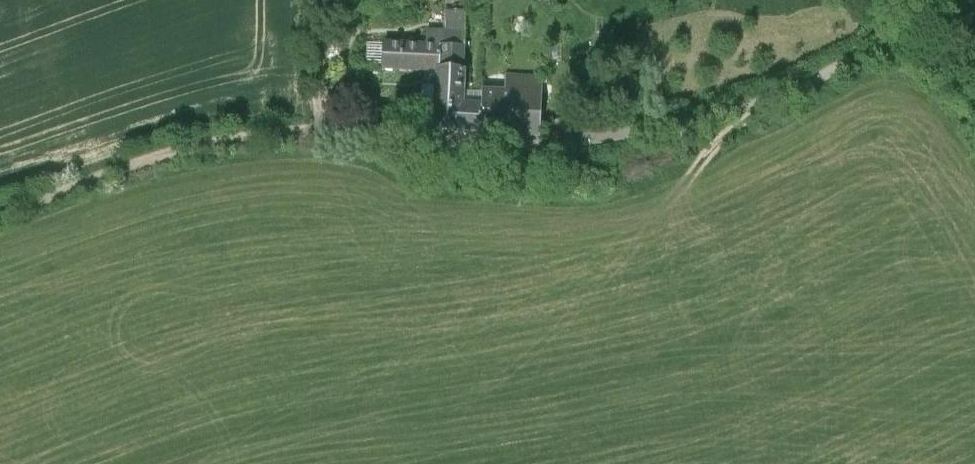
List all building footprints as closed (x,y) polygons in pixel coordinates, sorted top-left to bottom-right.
[(382,67),(439,71),(439,68),(465,69),(466,45),(464,45),(465,10),(446,9),(446,30),(428,29),(426,42),(384,39),(382,67)] [(439,68),(439,71),(436,109),(465,110),(465,102),(466,69),(465,69),(439,68)] [(336,72),(327,74),(329,88),(338,87),(336,72)] [(540,135),(541,115),(544,75),(506,73),(505,88),(482,88),(481,103),(482,103),(482,132),(540,135)] [(482,103),(481,103),(465,102),(465,110),(436,109),(435,129),(481,131),(482,103)] [(399,124),(400,113),(391,111),(390,122),(399,124)]
